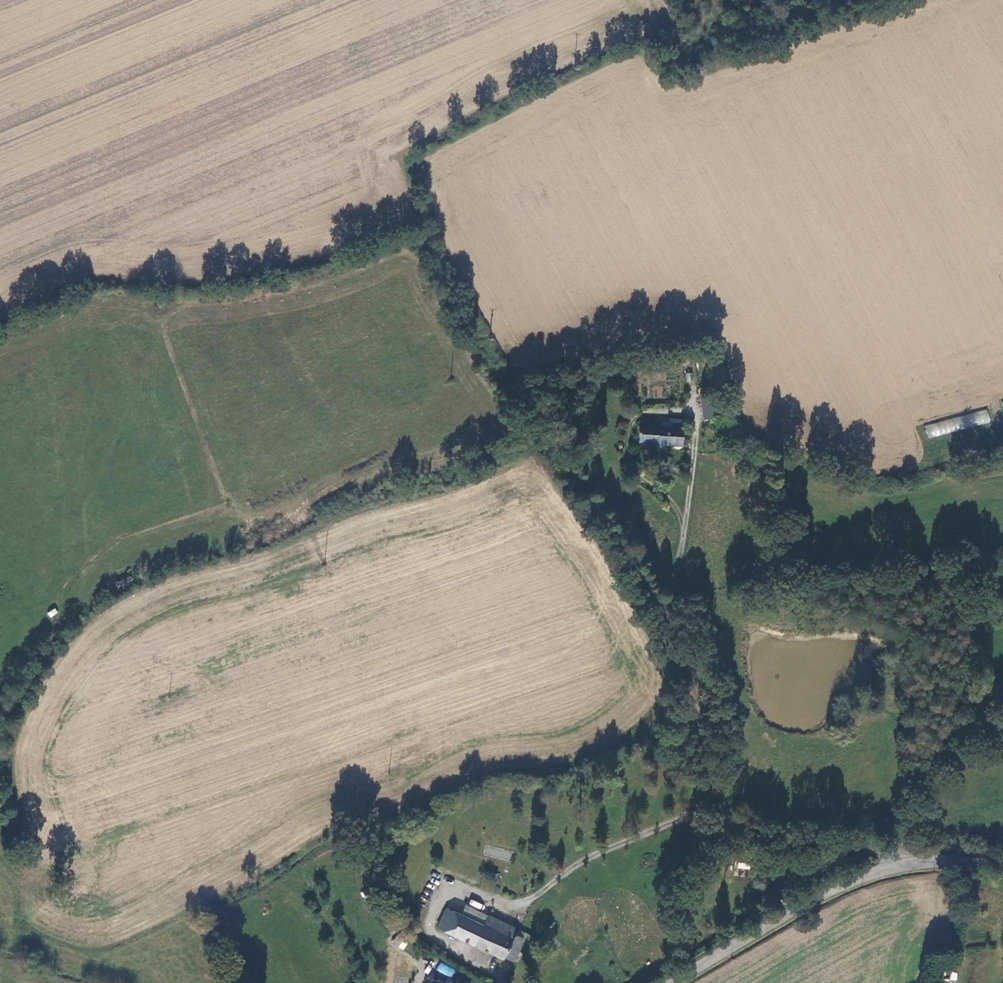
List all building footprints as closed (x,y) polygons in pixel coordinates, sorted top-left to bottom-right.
[(717,404),(715,392),(700,394),(701,406),(717,404)] [(717,404),(701,406),(703,419),(718,417),(717,404)] [(924,424),(927,436),(990,424),(988,411),(924,424)] [(681,447),(682,422),(672,421),(672,424),(672,429),(661,428),(641,427),(640,441),(657,442),(657,445),(681,447)] [(485,844),(483,854),(510,860),(513,851),(485,844)] [(749,870),(750,863),(738,862),(737,868),(749,870)] [(471,900),(469,905),(480,909),(482,904),(471,900)] [(438,928),(503,960),(504,959),(512,963),(517,953),(510,949),(516,937),(518,932),(487,917),(483,925),(447,908),(438,928)] [(402,950),(408,943),(398,935),(392,942),(402,950)] [(517,953),(523,941),(516,937),(510,949),(517,953)] [(436,969),(451,977),(455,970),(439,962),(436,969)]
